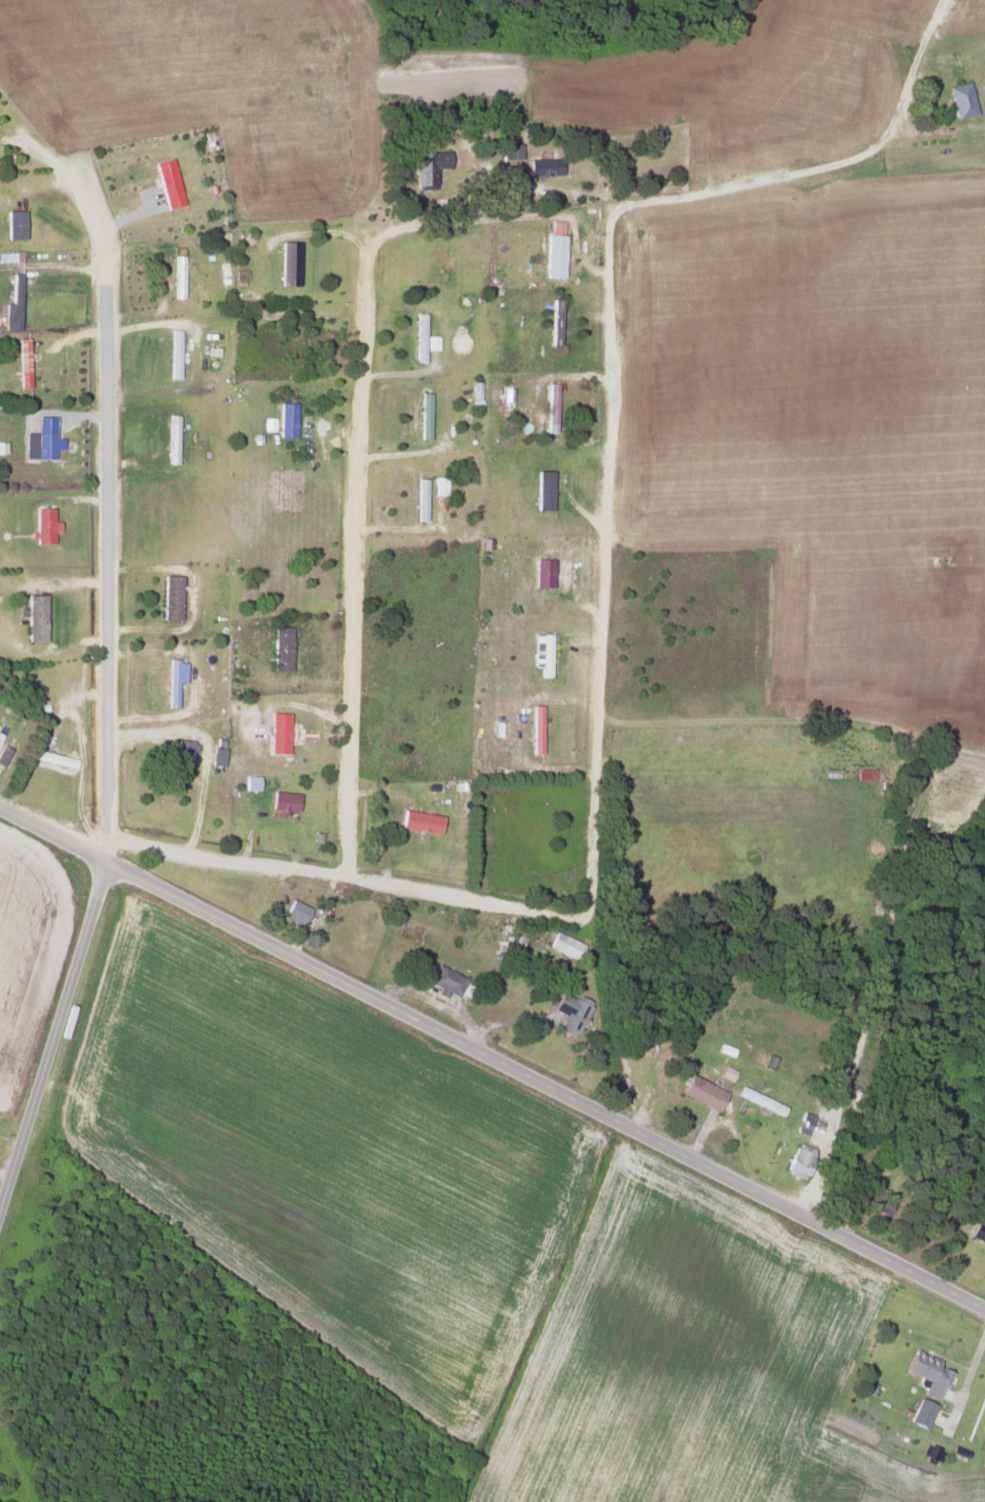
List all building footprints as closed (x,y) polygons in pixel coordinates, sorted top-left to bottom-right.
[(974,114),(970,82),(949,85),(953,118),(974,114)] [(522,158),(521,143),(502,144),(502,159),(522,158)] [(415,188),(436,188),(436,168),(449,168),(449,150),(414,151),(415,188)] [(182,204),(171,157),(153,161),(165,209),(182,204)] [(560,158),(528,159),(528,175),(560,174),(560,158)] [(23,239),(24,210),(6,210),(6,238),(23,239)] [(563,221),(551,221),(550,233),(563,233),(563,221)] [(564,235),(546,234),(545,277),(563,278),(564,235)] [(297,285),(299,242),(281,241),(280,285),(297,285)] [(174,297),(183,297),(182,255),(173,255),(174,297)] [(10,274),(11,304),(3,304),(4,313),(10,313),(10,330),(20,330),(19,274),(10,274)] [(551,343),(560,343),(561,298),(552,298),(551,343)] [(416,362),(425,362),(424,313),(415,313),(416,362)] [(169,378),(179,378),(180,330),(170,329),(169,378)] [(27,337),(16,338),(17,387),(29,387),(27,337)] [(465,351),(465,337),(455,337),(455,351),(465,351)] [(480,382),(471,382),(471,398),(480,398),(480,382)] [(429,438),(430,392),(420,392),(420,438),(429,438)] [(295,437),(295,403),(279,403),(278,437),(295,437)] [(24,458),(53,458),(54,416),(36,416),(35,433),(24,433),(24,458)] [(274,430),(274,418),(263,418),(263,430),(274,430)] [(551,510),(552,471),(537,471),(536,510),(551,510)] [(447,477),(434,477),(434,495),(446,495),(447,477)] [(426,521),(427,478),(417,478),(416,520),(426,521)] [(52,507),(33,508),(34,543),(52,543),(52,507)] [(553,559),(534,559),(533,587),(552,587),(553,559)] [(161,619),(180,619),(181,576),(162,575),(161,619)] [(45,595),(26,595),(27,641),(46,641),(45,595)] [(289,670),(290,628),(273,627),(272,670),(289,670)] [(540,677),(550,678),(551,635),(534,634),(533,665),(540,665),(540,677)] [(184,660),(168,660),(167,703),(177,703),(177,683),(184,683),(184,660)] [(541,706),(530,706),(531,754),(541,754),(541,706)] [(288,713),(270,713),(269,754),(287,754),(288,713)] [(175,774),(190,775),(192,740),(176,740),(175,774)] [(1,767),(10,748),(0,744),(0,745),(0,766),(1,767)] [(225,748),(213,746),(210,764),(222,766),(225,748)] [(75,757),(33,752),(32,761),(74,766),(75,757)] [(857,780),(875,779),(874,768),(857,769),(857,780)] [(259,790),(259,776),(244,776),(244,790),(259,790)] [(269,811),(287,814),(287,811),(296,812),(299,794),(272,790),(269,811)] [(440,833),(442,815),(401,811),(400,829),(440,833)] [(282,917),(301,926),(309,908),(291,899),(282,917)] [(548,946),(576,960),(583,945),(554,931),(548,946)] [(457,998),(466,979),(436,964),(428,983),(439,988),(435,994),(444,998),(447,993),(457,998)] [(577,995),(575,999),(560,993),(552,1009),(565,1015),(558,1030),(575,1038),(592,1002),(577,995)] [(731,1081),(735,1072),(724,1066),(719,1075),(731,1081)] [(726,1091),(689,1074),(680,1094),(717,1111),(726,1091)] [(738,1095),(770,1110),(774,1102),(741,1087),(738,1095)] [(787,1176),(806,1180),(813,1148),(793,1144),(787,1176)] [(862,1206),(883,1215),(893,1194),(871,1185),(862,1206)] [(984,1244),(984,1225),(976,1221),(969,1238),(984,1244)] [(903,1372),(926,1381),(921,1395),(937,1401),(949,1372),(936,1367),(939,1360),(911,1350),(903,1372)] [(927,1429),(934,1404),(917,1399),(909,1424),(927,1429)]
